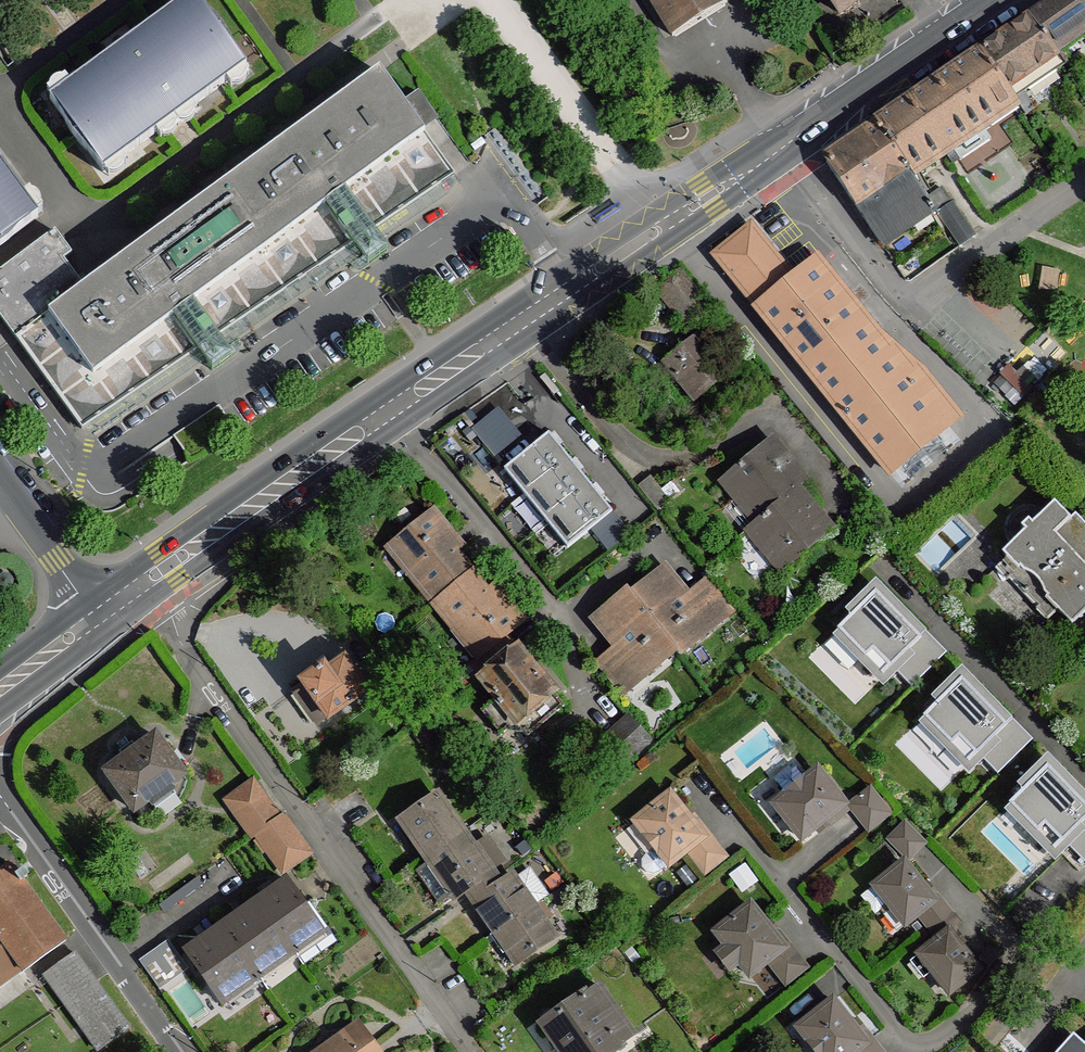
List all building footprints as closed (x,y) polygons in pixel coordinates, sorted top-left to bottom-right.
[(198,0),(190,0),(51,102),(105,174),(248,71),(198,0)] [(728,2),(726,0),(654,0),(651,2),(673,36),(728,2)] [(841,15),(861,0),(830,0),(841,15)] [(1057,54),(1061,52),(1056,45),(1084,25),(1084,0),(1056,0),(1031,17),(1057,54)] [(982,51),(1014,99),(1025,92),(1065,66),(1057,54),(1031,17),(982,51)] [(1014,99),(982,51),(876,122),(879,127),(909,171),(942,148),(948,156),(954,151),(984,131),(991,126),(986,118),(1014,99)] [(58,233),(0,276),(0,315),(82,428),(455,174),(423,132),(404,105),(381,72),(86,289),(65,261),(73,255),(58,233)] [(1025,92),(1014,99),(1020,107),(1025,116),(1036,109),(1025,92)] [(420,93),(404,105),(423,132),(439,119),(420,93)] [(986,118),(991,126),(1020,107),(1014,99),(986,118)] [(914,179),(909,171),(879,127),(827,162),(883,245),(909,226),(907,223),(928,209),(931,213),(934,210),(927,199),(914,179)] [(992,140),(984,131),(954,151),(961,161),(992,140)] [(914,179),(948,156),(942,148),(909,171),(914,179)] [(0,167),(0,248),(38,220),(0,167)] [(942,188),(927,199),(934,210),(938,214),(953,203),(942,188)] [(961,247),(976,236),(953,203),(938,214),(961,247)] [(751,227),(717,255),(893,473),(953,422),(920,381),(912,388),(810,261),(790,277),(751,227)] [(681,272),(659,290),(686,326),(709,308),(681,272)] [(730,372),(706,343),(690,355),(683,348),(665,363),(695,401),(730,372)] [(1046,378),(1029,359),(1020,367),(1038,386),(1046,378)] [(1032,388),(1011,366),(1002,375),(1022,397),(1032,388)] [(499,453),(525,433),(503,404),(476,424),(499,453)] [(505,470),(569,545),(613,509),(553,432),(505,470)] [(807,482),(772,440),(722,481),(756,523),(799,489),(807,482)] [(672,501),(651,476),(639,487),(659,512),(672,501)] [(799,489),(756,523),(748,530),(782,572),(832,531),(799,489)] [(1003,554),(1018,570),(1048,601),(1072,626),(1084,613),(1084,565),(1084,564),(1084,524),(1076,514),(1071,519),(1055,503),(1003,554)] [(453,538),(432,512),(393,543),(412,568),(408,571),(433,603),(470,573),(446,543),(453,538)] [(632,596),(676,650),(679,654),(711,629),(686,598),(663,570),(632,596)] [(1048,601),(1018,570),(1010,577),(1039,609),(1048,601)] [(495,602),(470,573),(433,603),(459,634),(464,631),(483,655),(506,636),(522,623),(502,596),(495,602)] [(931,636),(874,579),(825,629),(882,687),(931,636)] [(707,580),(686,598),(711,629),(733,610),(707,580)] [(632,596),(628,592),(596,618),(619,645),(644,676),(676,650),(632,596)] [(495,669),(518,650),(506,636),(483,655),(495,669)] [(644,676),(619,645),(596,663),(621,694),(644,676)] [(495,669),(482,680),(498,698),(517,722),(528,736),(545,722),(564,706),(518,650),(495,669)] [(366,692),(344,661),(326,674),(323,670),(303,684),(305,686),(295,693),(316,723),(326,716),(329,719),(366,692)] [(1019,724),(961,666),(910,716),(968,775),(1019,724)] [(517,722),(498,698),(481,711),(500,735),(517,722)] [(649,741),(628,718),(593,750),(613,773),(649,741)] [(183,775),(156,737),(137,750),(125,759),(106,772),(134,811),(150,800),(170,785),(183,775)] [(125,759),(137,750),(132,743),(120,752),(125,759)] [(1047,755),(995,804),(1049,857),(1084,821),(1084,792),(1047,755)] [(787,795),(806,780),(793,765),(774,780),(787,795)] [(787,795),(775,805),(803,840),(846,806),(818,771),(806,780),(787,795)] [(236,814),(263,795),(253,780),(226,799),(236,814)] [(174,790),(170,785),(150,800),(153,805),(174,790)] [(891,814),(871,789),(849,806),(869,832),(891,814)] [(280,819),(263,795),(236,814),(254,838),(258,835),(280,819)] [(671,795),(636,823),(656,848),(669,865),(670,866),(686,853),(704,838),(671,795)] [(464,832),(439,797),(402,821),(426,857),(464,832)] [(284,816),(280,819),(258,835),(275,860),(301,841),(284,816)] [(926,844),(906,824),(889,840),(909,861),(926,844)] [(464,832),(426,857),(429,862),(453,895),(455,897),(467,889),(491,873),(464,832)] [(704,838),(686,853),(705,878),(730,859),(710,833),(704,838)] [(313,856),(301,841),(275,860),(286,874),(313,856)] [(669,865),(656,848),(646,856),(643,861),(643,868),(648,873),(654,875),(661,872),(669,865)] [(11,859),(0,867),(0,983),(22,968),(23,970),(68,937),(11,859)] [(453,895),(429,862),(418,869),(417,873),(438,902),(442,903),(453,895)] [(905,864),(876,887),(889,904),(906,925),(916,916),(935,902),(905,864)] [(467,889),(476,903),(500,886),(491,873),(467,889)] [(533,907),(513,877),(500,886),(476,903),(497,933),(533,907)] [(333,946),(285,879),(184,951),(232,1013),(333,946)] [(877,915),(889,904),(876,887),(863,897),(877,915)] [(937,942),(949,932),(962,923),(941,897),(935,902),(916,916),(927,929),(937,942)] [(751,906),(717,933),(750,977),(766,963),(786,949),(761,918),(751,906)] [(554,936),(533,907),(497,933),(517,962),(554,936)] [(980,970),(949,932),(937,942),(920,956),(950,994),(980,970)] [(167,940),(142,956),(166,991),(191,975),(167,940)] [(786,949),(766,963),(786,988),(812,970),(792,945),(786,949)] [(75,954),(45,974),(99,1050),(129,1029),(75,954)] [(600,986),(545,1025),(565,1051),(611,1051),(635,1035),(600,986)] [(834,1001),(799,1028),(818,1051),(858,1051),(868,1044),(834,1001)] [(359,1025),(321,1051),(378,1051),(359,1025)] [(868,1044),(858,1051),(884,1051),(874,1039),(868,1044)]
